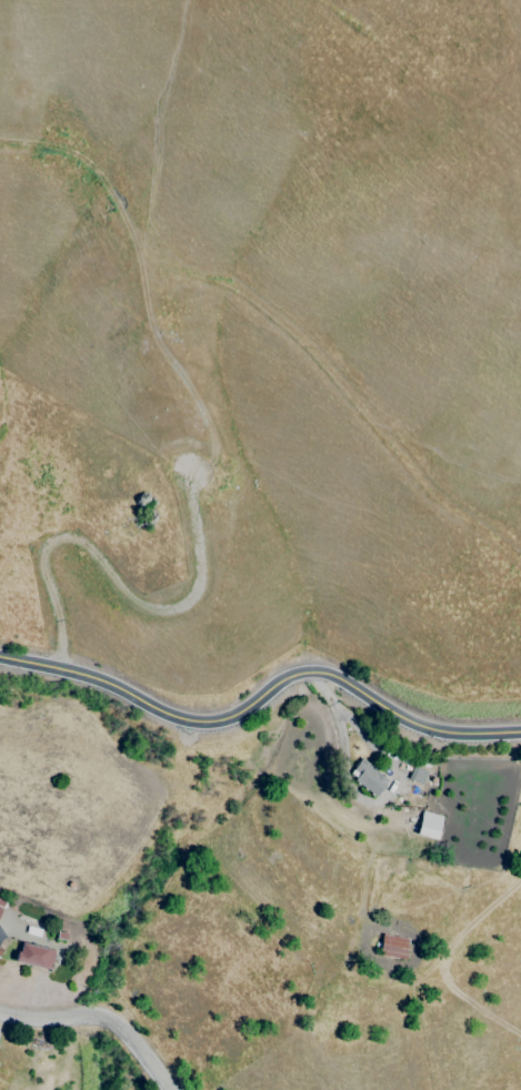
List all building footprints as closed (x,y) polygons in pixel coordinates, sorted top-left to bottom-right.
[(387,779),(359,758),(347,775),(375,796),(387,779)] [(435,839),(441,815),(421,810),(415,834),(435,839)] [(408,939),(381,934),(377,955),(404,960),(408,939)] [(49,970),(54,950),(19,941),(14,961),(49,970)]
